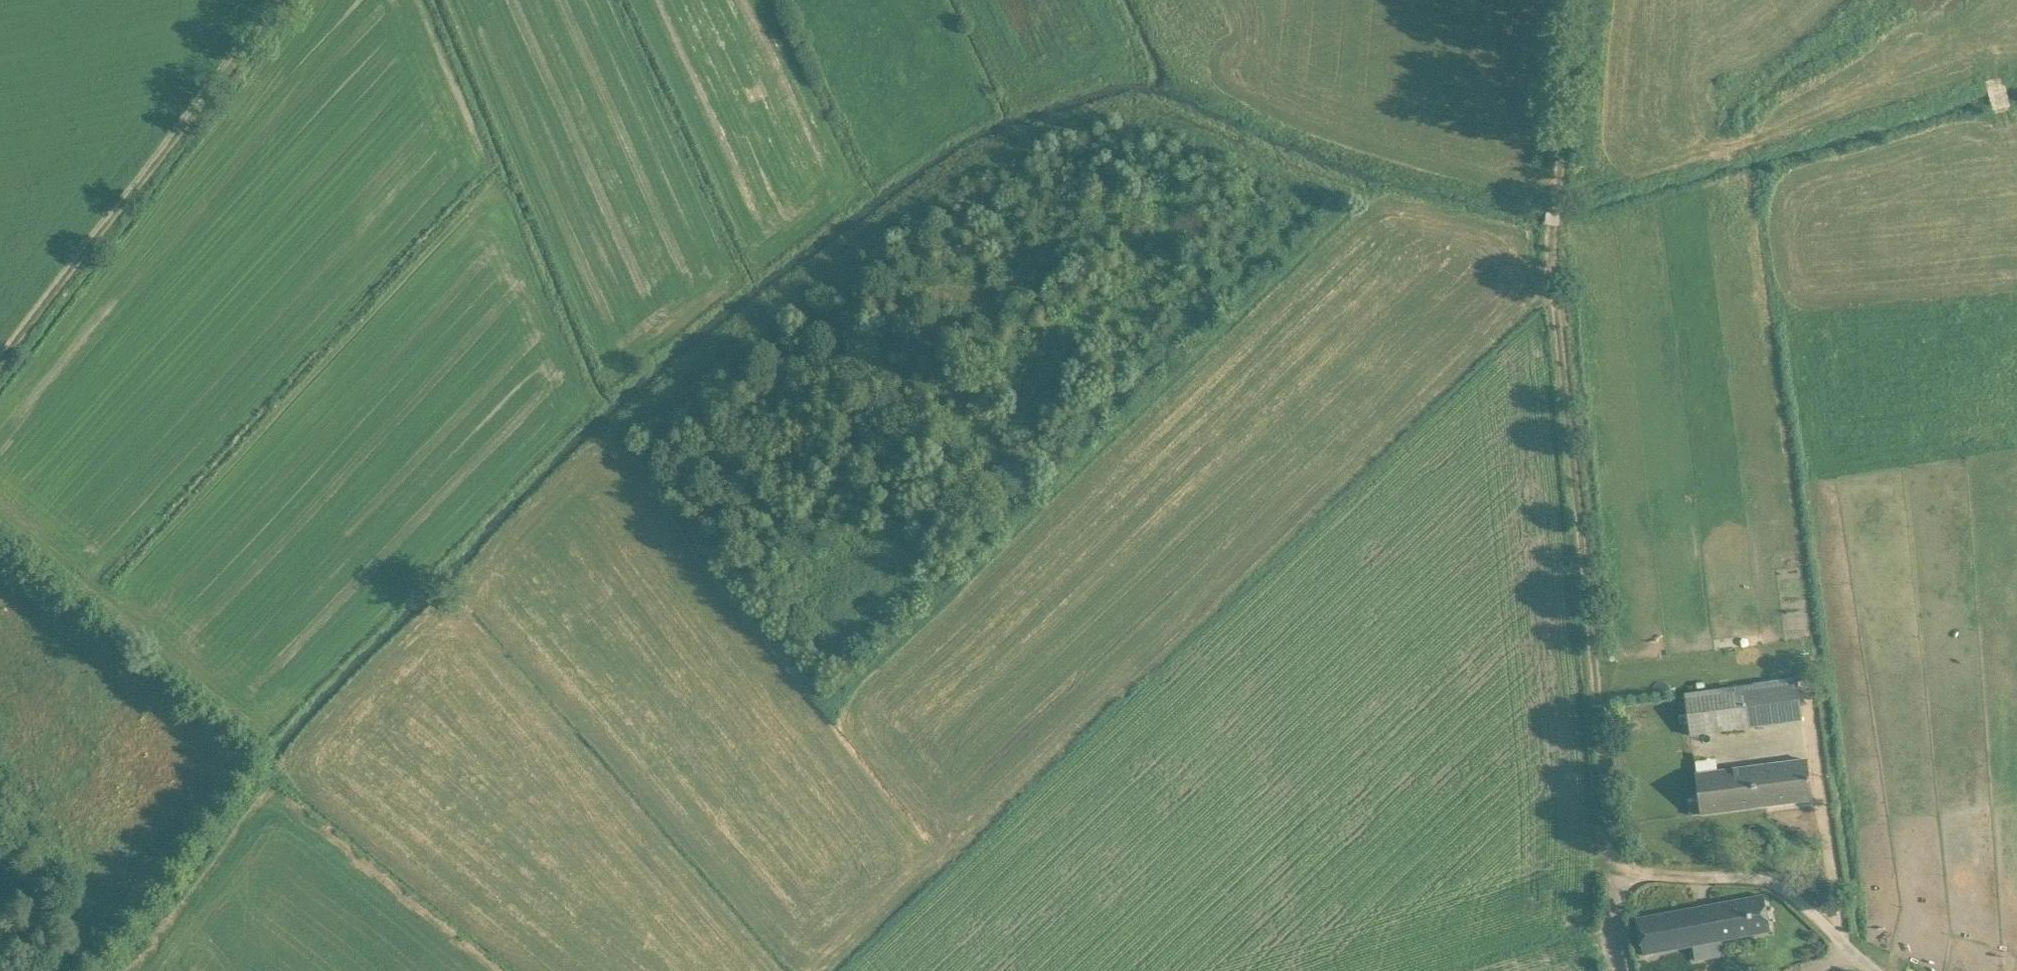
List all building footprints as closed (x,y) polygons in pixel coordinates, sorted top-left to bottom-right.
[(1690,734),(1803,719),(1798,678),(1685,692),(1690,734)] [(1701,814),(1813,799),(1808,760),(1695,775),(1701,814)] [(1636,919),(1643,955),(1769,932),(1764,895),(1636,919)]
